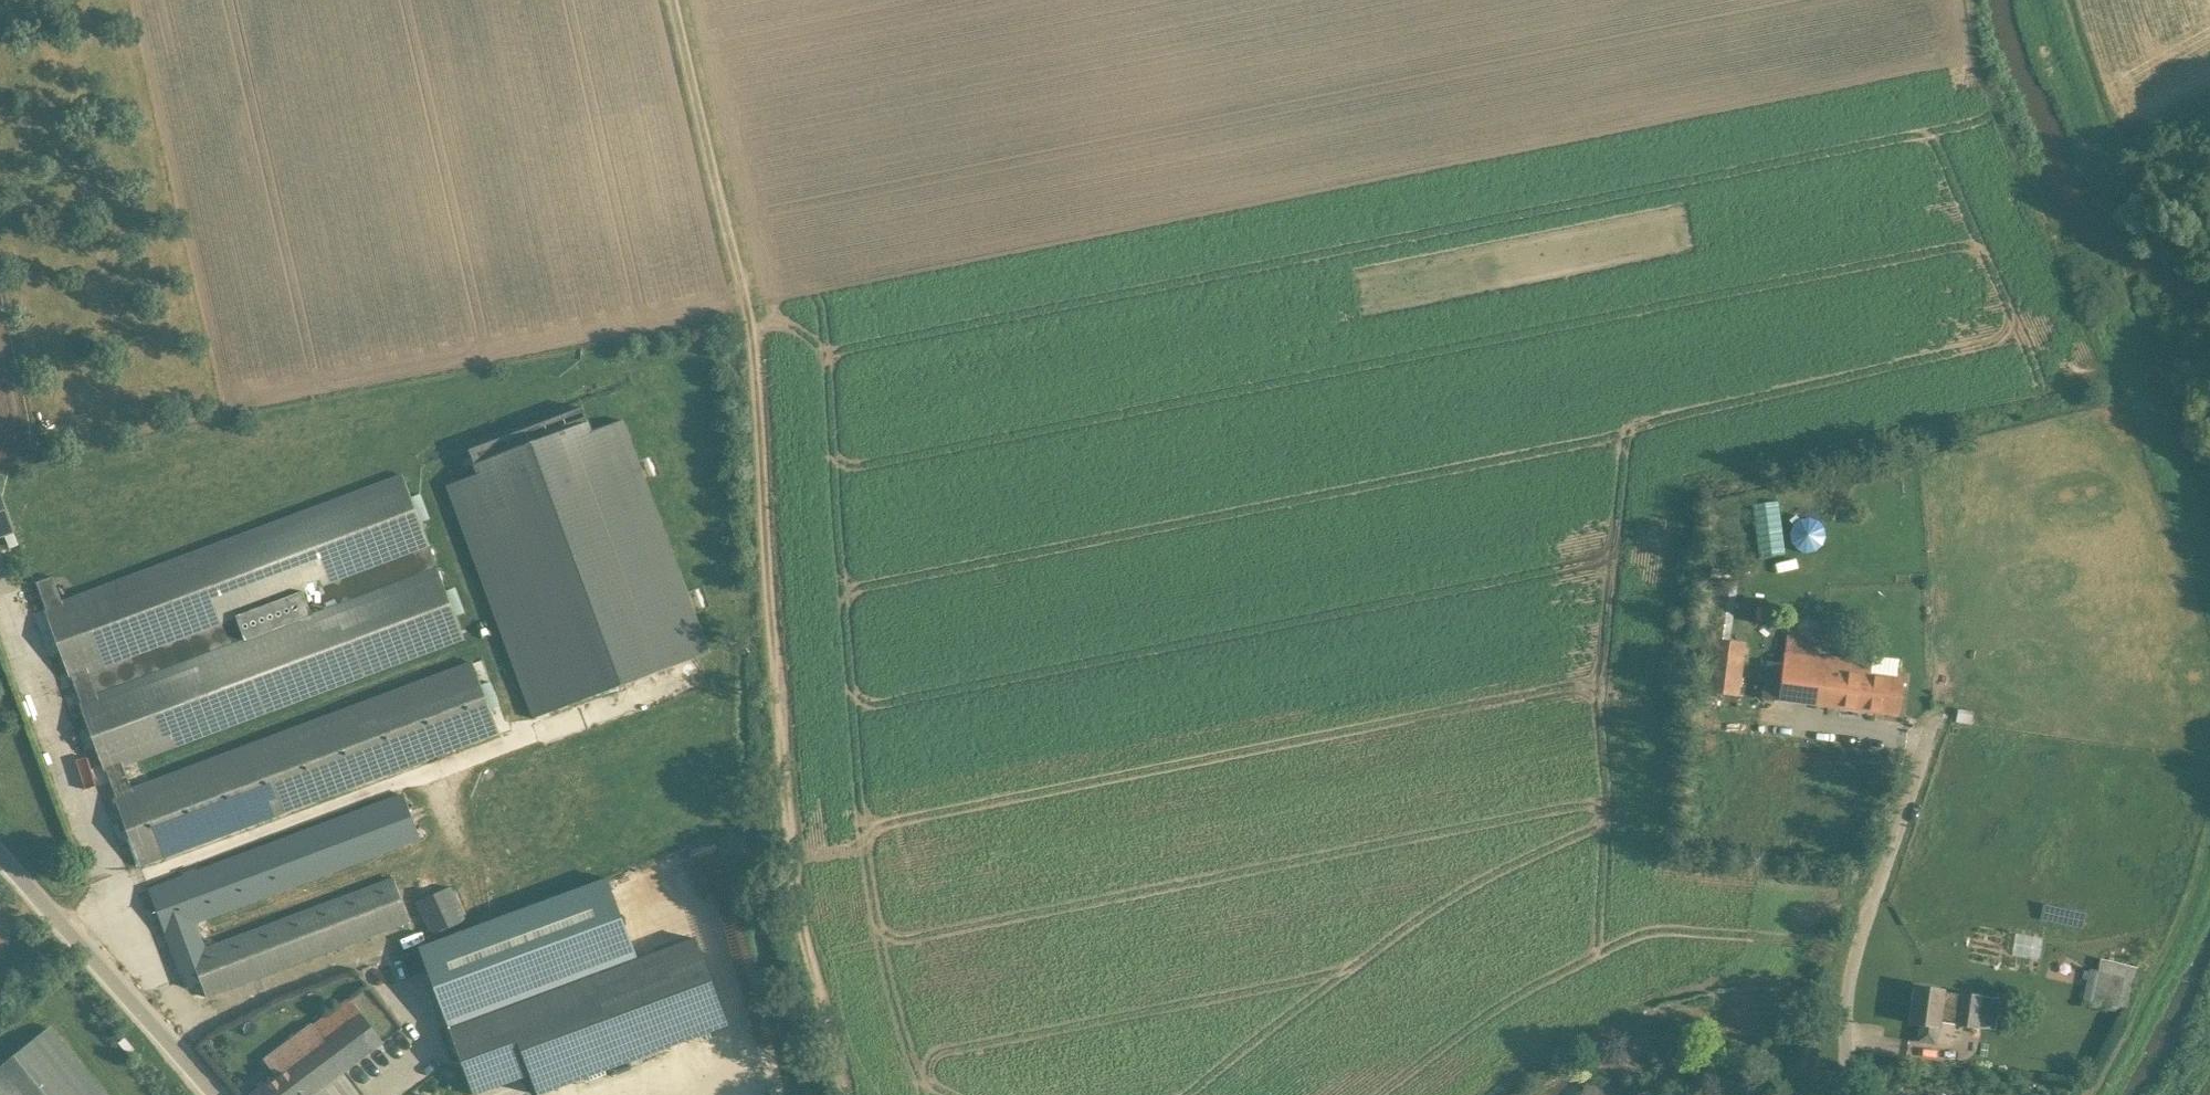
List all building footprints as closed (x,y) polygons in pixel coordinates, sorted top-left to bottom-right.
[(589,409),(470,445),(479,474),(455,481),(526,714),(706,659),(633,417),(595,428),(589,409)] [(7,537),(10,547),(19,544),(15,534),(16,534),(0,492),(0,540),(7,537)] [(37,603),(81,720),(336,625),(291,507),(37,603)] [(1899,715),(1899,714),(1904,678),(1871,674),(1872,663),(1815,656),(1818,635),(1788,631),(1784,663),(1766,660),(1762,698),(1846,709),(1847,709),(1899,715)] [(1705,693),(1738,697),(1745,644),(1700,638),(1696,674),(1708,676),(1705,693)] [(172,881),(211,987),(467,891),(428,786),(172,881)] [(473,1094),(479,1094),(531,1076),(538,1094),(543,1094),(777,1008),(712,838),(418,946),(473,1094)] [(2125,1012),(2138,966),(2096,955),(2083,1000),(2125,1012)] [(1946,992),(1946,991),(1916,987),(1911,1023),(1921,1024),(1919,1041),(1936,1043),(1938,1026),(1941,1027),(1941,1023),(1956,1025),(1956,1027),(1977,1030),(1982,995),(1961,992),(1961,994),(1946,992)] [(383,1042),(349,997),(312,1024),(311,1022),(263,1058),(277,1075),(252,1094),(313,1094),(383,1042)] [(51,1026),(0,1068),(0,1094),(107,1094),(51,1026)] [(1671,1047),(1658,1044),(1655,1054),(1669,1057),(1671,1047)] [(1585,1081),(1581,1094),(1631,1094),(1585,1081)]
